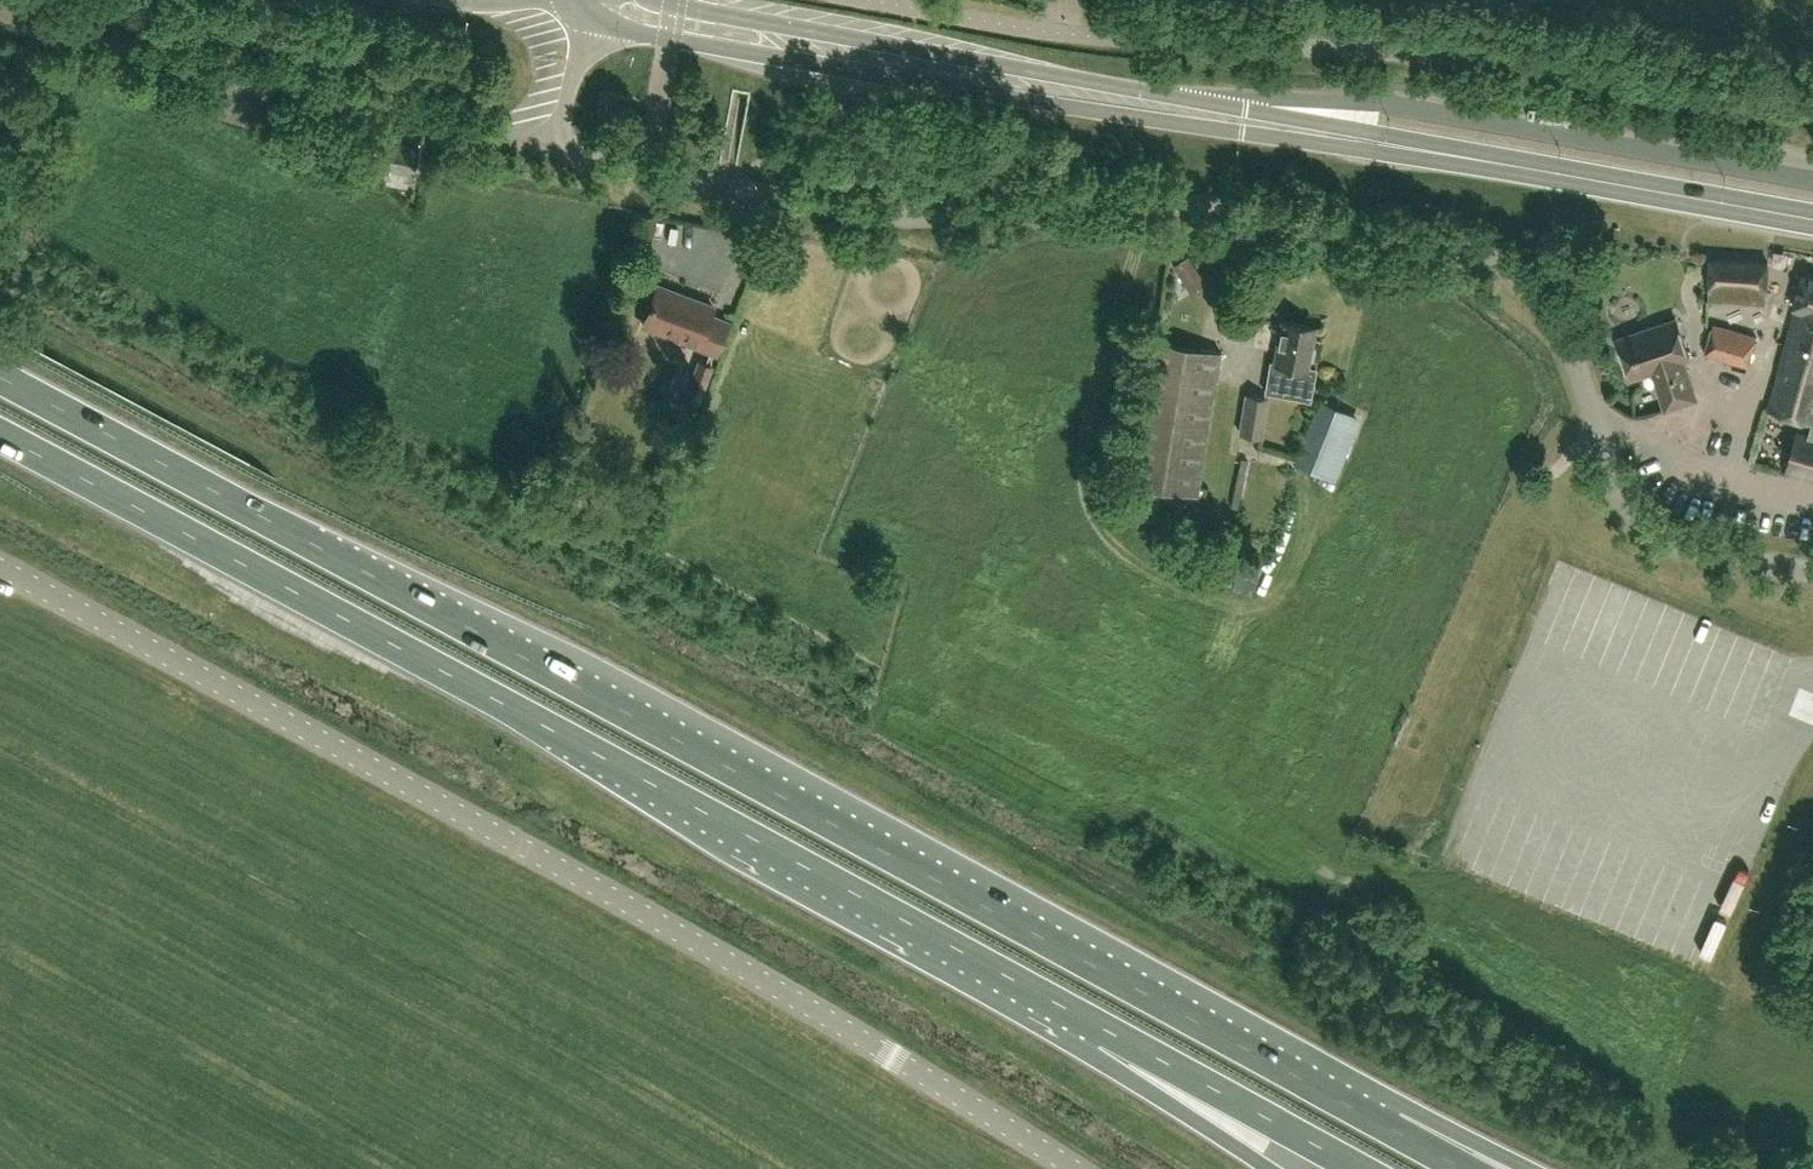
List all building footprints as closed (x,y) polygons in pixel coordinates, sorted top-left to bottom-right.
[(415,173),(419,150),(386,143),(381,167),(415,173)] [(1188,256),(1173,265),(1183,282),(1198,272),(1188,256)] [(1766,305),(1769,262),(1711,258),(1709,301),(1766,305)] [(1804,273),(1794,306),(1798,307),(1779,373),(1769,409),(1812,421),(1812,276),(1804,273)] [(728,321),(713,316),(710,315),(713,306),(657,285),(642,324),(716,352),(728,321)] [(1690,358),(1676,319),(1619,338),(1632,377),(1654,370),(1655,373),(1660,376),(1663,375),(1673,406),(1697,398),(1684,360),(1690,358)] [(1306,367),(1314,328),(1281,321),(1273,362),(1269,361),(1263,393),(1309,401),(1315,369),(1306,367)] [(1749,365),(1757,336),(1714,324),(1706,352),(1749,365)] [(1195,495),(1219,351),(1147,338),(1122,482),(1195,495)] [(692,417),(711,365),(699,360),(679,412),(692,417)] [(1261,438),(1268,399),(1247,394),(1239,434),(1261,438)] [(1329,476),(1353,415),(1322,402),(1297,463),(1329,476)] [(1811,436),(1800,433),(1790,470),(1812,477),(1812,430),(1811,436)] [(1153,521),(1160,493),(1145,489),(1138,517),(1153,521)] [(1795,520),(1794,542),(1805,542),(1806,520),(1795,520)] [(1241,559),(1176,536),(1167,562),(1232,585),(1241,559)]
